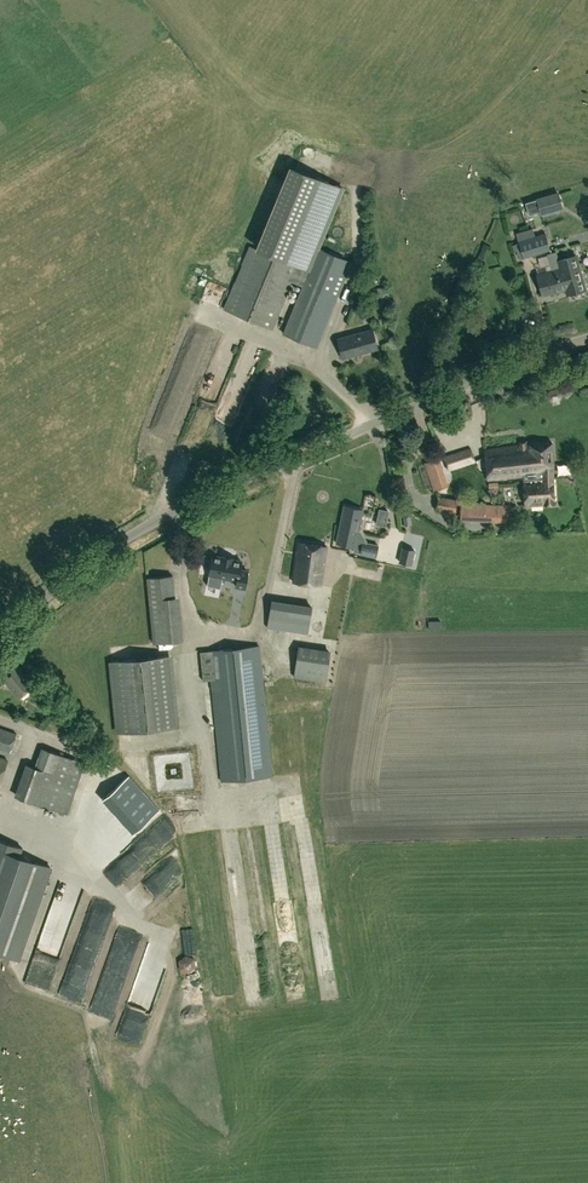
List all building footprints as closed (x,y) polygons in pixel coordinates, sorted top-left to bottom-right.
[(293,282),(303,286),(310,271),(309,270),(318,248),(343,189),(297,170),(263,252),(250,247),(225,309),(273,329),(293,282)] [(541,215),(563,208),(559,192),(525,202),(529,214),(540,211),(541,215)] [(546,233),(530,238),(535,255),(551,250),(546,233)] [(535,255),(530,238),(517,242),(524,259),(551,251),(551,250),(535,255)] [(310,271),(303,286),(283,334),(317,348),(350,266),(352,263),(318,248),(309,270),(310,271)] [(566,289),(555,252),(547,254),(552,271),(537,276),(542,296),(566,289)] [(586,290),(579,266),(578,264),(570,266),(567,258),(559,260),(557,252),(555,252),(566,289),(567,295),(586,290)] [(343,359),(378,349),(373,330),(337,340),(343,359)] [(523,477),(523,480),(553,478),(552,443),(529,445),(485,451),(488,480),(523,477)] [(447,469),(475,461),(472,448),(443,458),(447,469)] [(449,486),(440,458),(424,463),(433,491),(449,486)] [(555,505),(553,478),(523,480),(525,507),(555,505)] [(458,499),(439,497),(437,510),(456,513),(458,499)] [(462,504),(461,520),(511,521),(511,505),(462,504)] [(357,537),(362,515),(363,510),(345,506),(337,544),(354,548),(353,552),(376,557),(379,546),(364,543),(361,538),(357,537)] [(321,586),(326,546),(298,543),(294,583),(321,586)] [(403,547),(400,562),(411,564),(414,550),(403,547)] [(233,559),(233,558),(222,556),(221,557),(213,556),(207,585),(221,588),(223,577),(237,580),(236,586),(245,588),(248,571),(240,569),(242,561),(233,559)] [(148,579),(150,600),(175,598),(173,576),(148,579)] [(271,598),(267,628),(309,635),(314,605),(271,598)] [(331,651),(299,646),(294,678),(327,683),(331,651)] [(222,782),(273,777),(259,647),(201,653),(204,682),(212,681),(222,782)] [(178,728),(170,657),(113,663),(120,734),(178,728)] [(28,680),(17,667),(3,678),(20,698),(34,686),(29,679),(28,680)] [(11,753),(17,735),(0,729),(0,749),(11,753)] [(15,796),(68,815),(86,763),(41,747),(36,767),(25,764),(15,796)] [(8,761),(0,759),(0,784),(8,761)] [(175,783),(188,784),(189,771),(176,771),(175,783)] [(169,819),(139,786),(112,810),(142,843),(169,819)] [(195,805),(195,813),(203,813),(203,805),(195,805)] [(18,960),(50,868),(23,858),(26,850),(0,841),(0,954),(18,960)] [(105,887),(115,906),(125,900),(116,882),(105,887)] [(31,984),(53,991),(58,977),(36,969),(31,984)]
